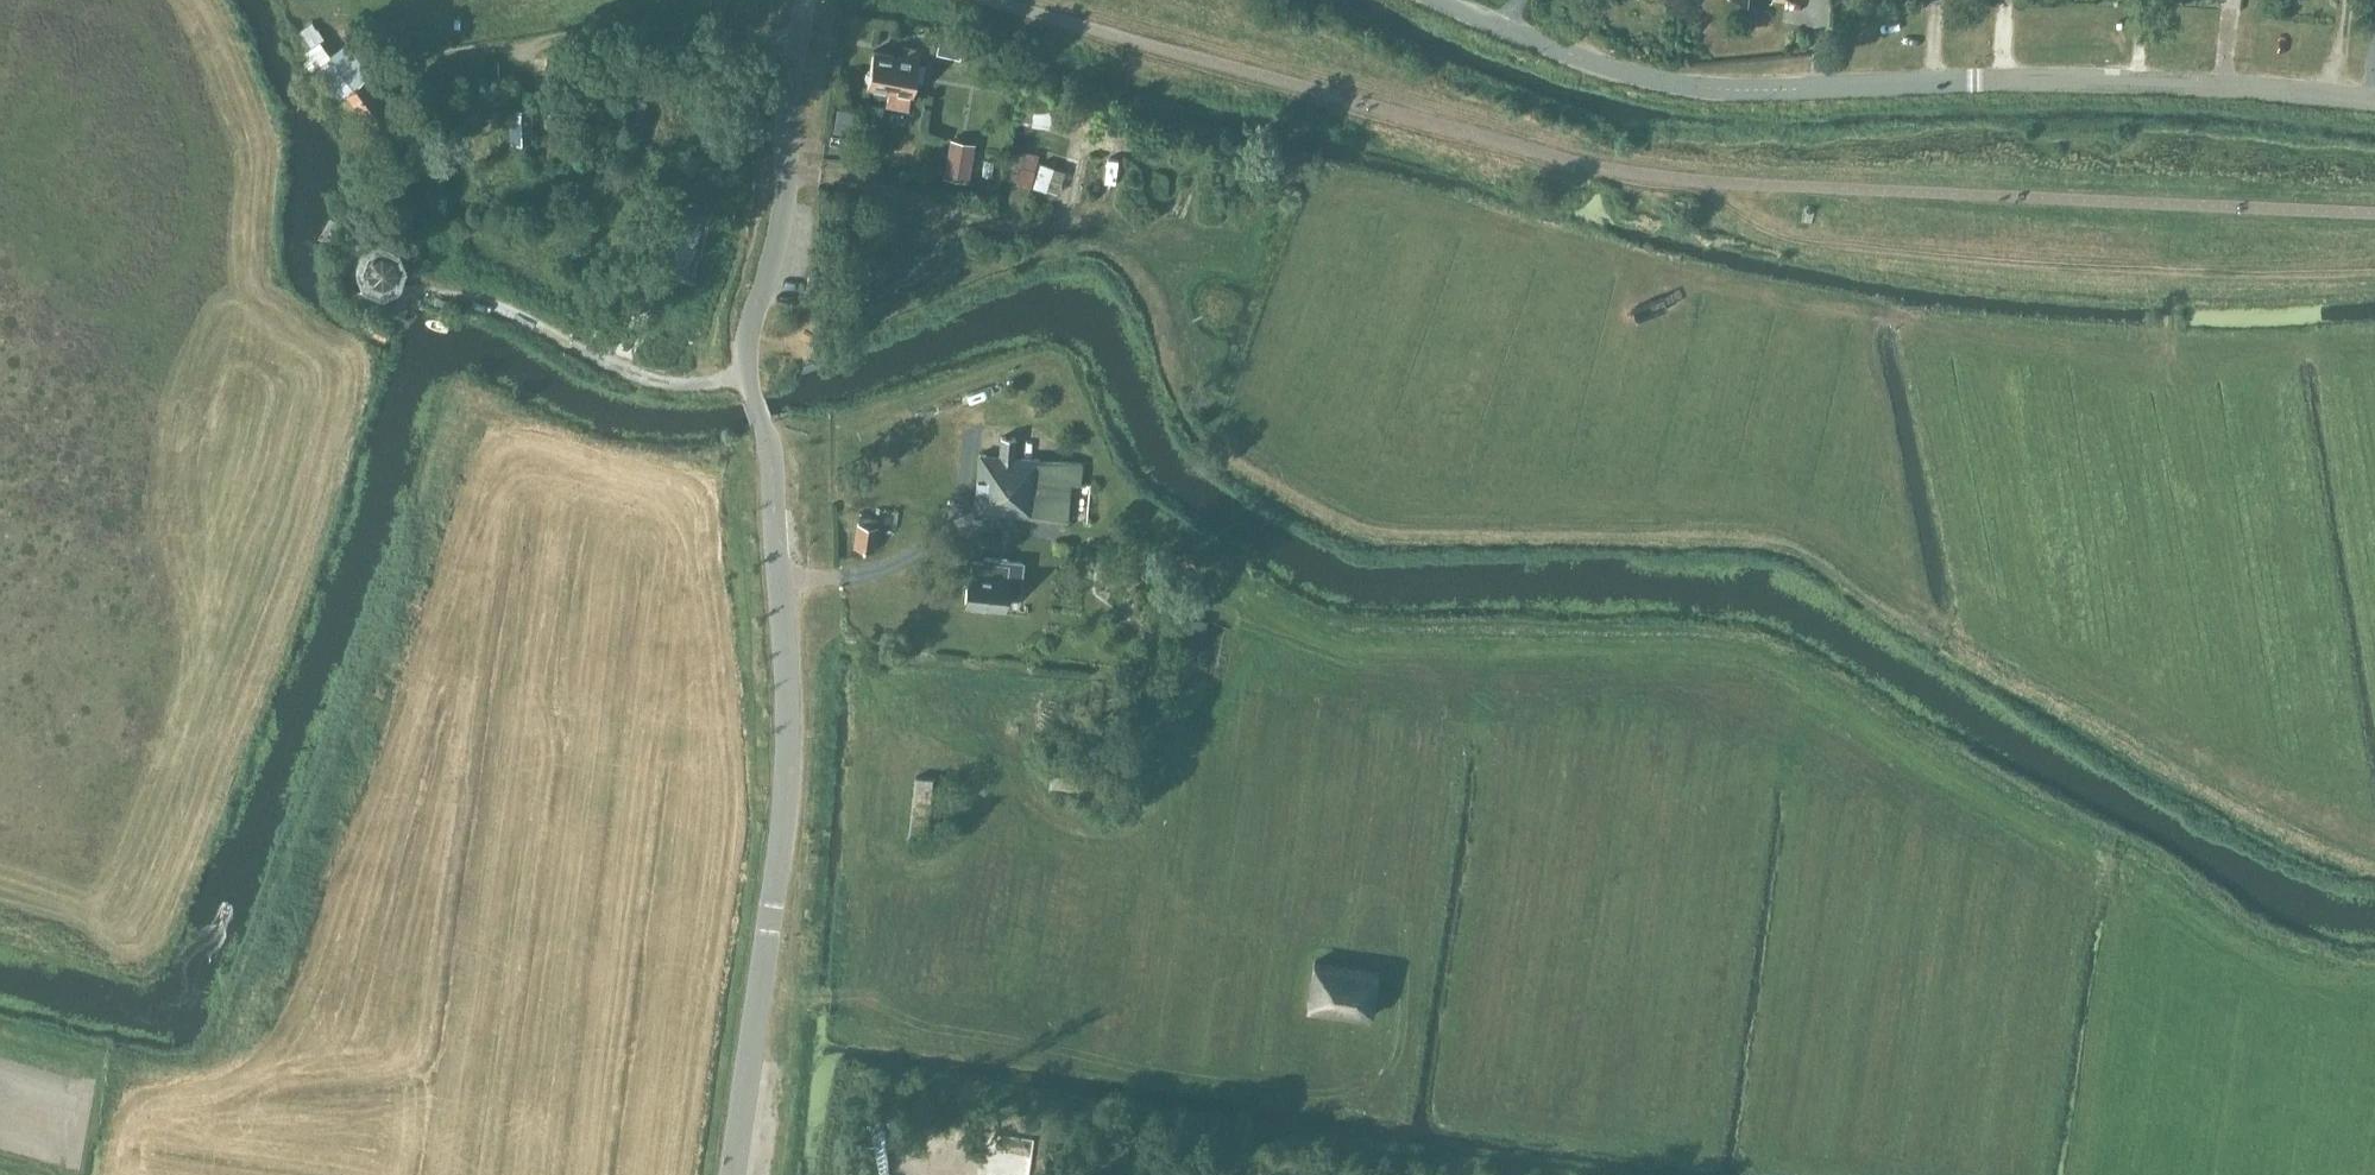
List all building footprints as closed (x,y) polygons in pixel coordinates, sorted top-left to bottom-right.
[(312,24),(297,35),(308,52),(321,43),(325,40),(318,30),(317,31),(312,24)] [(936,52),(959,58),(963,43),(939,37),(936,52)] [(332,57),(317,68),(341,101),(348,95),(369,122),(397,101),(375,72),(371,75),(348,45),(332,57)] [(867,87),(888,91),(886,105),(908,109),(911,95),(913,96),(920,49),(905,46),(903,56),(874,51),(867,87)] [(1017,120),(1064,133),(1072,103),(1027,91),(1025,90),(1017,120)] [(648,127),(655,105),(637,100),(630,122),(648,127)] [(530,109),(511,110),(513,144),(532,143),(530,109)] [(944,179),(966,183),(974,143),(950,139),(944,179)] [(643,146),(631,144),(627,164),(639,166),(643,146)] [(1016,182),(1031,185),(1038,154),(1023,151),(1022,153),(1011,152),(1009,167),(1019,169),(1016,182)] [(1066,171),(1040,163),(1033,187),(1059,195),(1066,171)] [(1671,222),(1682,224),(1686,204),(1675,202),(1671,222)] [(1804,222),(1813,224),(1816,210),(1813,207),(1808,206),(1805,209),(1804,222)] [(364,263),(370,278),(382,282),(394,278),(398,266),(392,255),(383,251),(371,256),(364,263)] [(357,288),(353,303),(384,311),(388,295),(357,288)] [(375,325),(371,335),(384,340),(388,331),(378,326),(375,325)] [(974,513),(1030,518),(1069,522),(1071,483),(1080,484),(1082,464),(1035,458),(1015,457),(1016,439),(1002,437),(1000,456),(980,455),(974,513)] [(855,549),(874,551),(879,520),(859,517),(855,549)] [(962,604),(965,604),(972,605),(972,608),(984,610),(985,606),(1005,608),(1006,592),(1021,593),(1024,561),(983,557),(982,560),(971,559),(969,572),(965,572),(962,604)] [(930,779),(930,780),(911,778),(903,846),(922,848),(928,791),(933,791),(933,792),(935,792),(935,791),(937,791),(939,791),(939,790),(940,790),(929,788),(929,782),(940,784),(940,783),(940,782),(940,781),(938,781),(938,782),(936,781),(936,780),(934,780),(934,781),(931,780),(931,779),(930,779)] [(1307,1011),(1369,1020),(1378,973),(1314,962),(1307,1011)]
